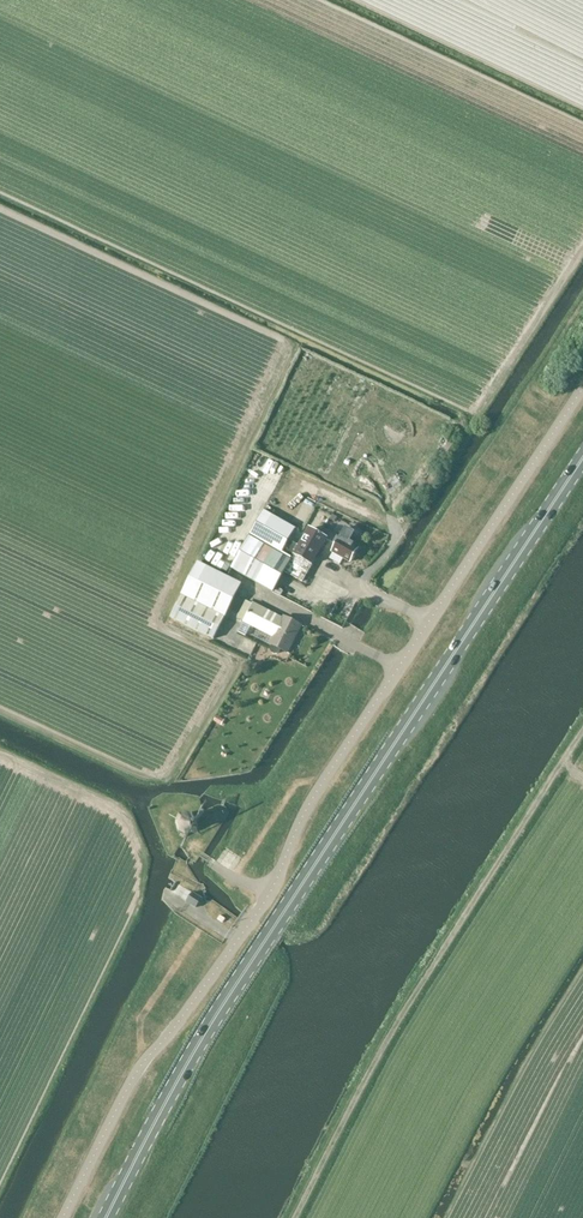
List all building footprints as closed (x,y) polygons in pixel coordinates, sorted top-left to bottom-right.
[(351,542),(340,537),(340,538),(329,532),(323,528),(320,534),(318,533),(321,526),(307,517),(300,527),(307,531),(305,534),(264,510),(231,569),(273,593),(285,572),(302,581),(322,546),(332,552),(350,562),(357,549),(350,545),(351,542)] [(198,562),(170,618),(214,640),(242,584),(198,562)] [(288,652),(301,626),(283,616),(283,618),(253,602),(252,604),(246,601),(237,618),(243,622),(272,638),(269,644),(272,645),(270,648),(270,650),(272,653),(275,654),(278,654),(280,652),(281,649),(288,652)] [(190,834),(192,833),(194,833),(195,831),(196,830),(197,829),(198,827),(199,825),(199,823),(199,822),(198,820),(197,818),(196,817),(195,815),(194,814),(192,813),(190,813),(188,813),(187,813),(185,813),(183,814),(181,815),(180,816),(179,817),(178,819),(177,821),(177,822),(177,824),(177,826),(178,828),(179,829),(180,831),(181,832),(183,833),(185,834),(186,834),(188,834),(190,834)] [(187,901),(187,902),(196,908),(198,905),(202,899),(196,895),(193,893),(192,894),(190,897),(189,897),(187,901)]
